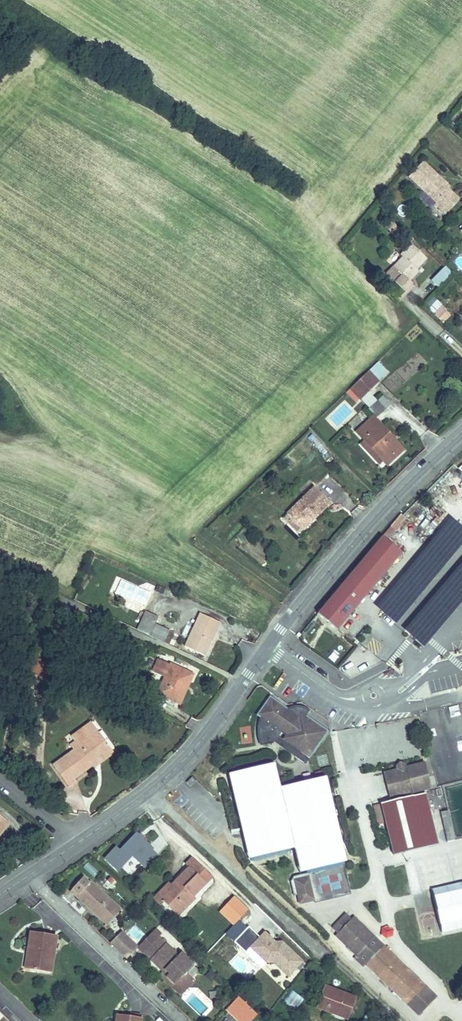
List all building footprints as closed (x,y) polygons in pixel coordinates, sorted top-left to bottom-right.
[(423,162),(409,177),(436,203),(435,205),(446,214),(459,200),(449,190),(451,188),(441,179),(439,181),(437,179),(439,177),(423,162)] [(385,227),(392,233),(397,228),(391,222),(385,227)] [(419,272),(416,270),(427,259),(411,244),(400,255),(403,257),(386,274),(406,293),(413,286),(409,282),(419,272)] [(437,288),(451,273),(444,265),(429,280),(437,288)] [(441,323),(450,314),(435,299),(426,308),(441,323)] [(378,381),(369,371),(347,392),(356,402),(378,381)] [(388,466),(404,451),(373,417),(356,433),(383,460),(388,466)] [(361,445),(379,464),(383,460),(365,441),(361,445)] [(287,514),(299,527),(312,514),(316,518),(331,503),(314,487),(287,514)] [(433,507),(420,523),(431,531),(444,515),(433,507)] [(303,531),(287,514),(282,518),(298,534),(303,531)] [(303,531),(316,518),(312,514),(299,527),(303,531)] [(401,514),(382,537),(387,540),(405,518),(401,514)] [(337,630),(402,553),(382,537),(317,614),(337,630)] [(111,591),(145,605),(151,592),(116,578),(111,591)] [(170,631),(155,624),(158,617),(145,611),(136,630),(165,643),(170,631)] [(205,656),(214,636),(212,635),(214,629),(217,630),(220,623),(200,614),(185,647),(205,656)] [(169,645),(175,633),(170,631),(165,643),(169,645)] [(335,643),(326,657),(337,664),(346,650),(335,643)] [(29,671),(30,672),(35,674),(41,659),(36,657),(29,671)] [(35,674),(48,680),(52,673),(56,676),(60,668),(41,659),(35,674)] [(193,675),(186,672),(158,659),(152,672),(165,677),(157,694),(176,702),(184,686),(182,685),(184,682),(188,684),(193,675)] [(179,704),(188,684),(184,682),(182,685),(184,686),(176,702),(179,704)] [(261,737),(262,743),(274,741),(282,730),(287,734),(288,743),(309,758),(327,732),(306,716),(302,714),(298,719),(292,716),(294,714),(288,709),(272,698),(260,714),(263,716),(262,719),(261,723),(260,727),(260,732),(261,737)] [(291,708),(288,709),(294,714),(292,716),(298,719),(302,714),(306,716),(310,710),(306,708),(302,707),(297,706),(293,707),(291,708)] [(58,773),(68,787),(76,781),(74,779),(92,765),(89,760),(94,756),(96,759),(109,749),(90,723),(71,737),(75,742),(79,747),(60,761),(65,768),(58,773)] [(282,730),(274,741),(305,763),(309,758),(288,743),(287,734),(282,730)] [(74,751),(79,747),(75,742),(70,745),(74,751)] [(89,760),(92,765),(94,768),(113,754),(109,749),(96,759),(94,756),(89,760)] [(53,766),(58,773),(65,768),(60,761),(53,766)] [(398,769),(384,772),(391,800),(382,802),(394,854),(425,847),(413,795),(412,792),(431,788),(425,762),(406,767),(407,770),(399,772),(398,769)] [(405,763),(397,765),(398,769),(399,772),(407,770),(406,767),(405,763)] [(413,795),(425,847),(437,844),(425,793),(413,795)] [(441,812),(447,841),(455,839),(448,810),(441,812)] [(5,821),(0,816),(0,835),(9,824),(5,821)] [(153,849),(136,833),(119,850),(116,847),(105,859),(118,871),(132,856),(145,869),(158,856),(152,850),(153,849)] [(189,868),(176,881),(178,884),(162,900),(164,902),(177,916),(195,898),(193,896),(212,877),(192,858),(186,865),(189,868)] [(88,862),(83,868),(94,878),(98,872),(88,862)] [(294,896),(298,895),(295,881),(309,877),(308,873),(294,877),(291,882),(294,896)] [(309,877),(295,881),(298,895),(300,904),(315,900),(309,877)] [(83,878),(73,889),(78,894),(76,897),(88,907),(90,905),(103,917),(106,914),(112,914),(118,908),(90,882),(89,883),(83,878)] [(160,906),(164,902),(162,900),(178,884),(176,881),(171,886),(169,884),(154,900),(160,906)] [(442,935),(461,931),(461,884),(431,892),(442,935)] [(233,895),(228,901),(233,905),(230,909),(234,913),(243,904),(233,895)] [(233,905),(228,901),(225,904),(230,909),(233,905)] [(120,910),(118,908),(112,914),(106,914),(103,917),(90,905),(88,907),(106,924),(120,910)] [(337,933),(352,918),(347,913),(332,928),(337,933)] [(337,933),(336,935),(357,955),(375,937),(353,916),(352,918),(337,933)] [(260,938),(248,927),(234,942),(246,953),(251,948),(266,963),(273,962),(288,977),(302,962),(282,942),(276,948),(263,935),(260,938)] [(155,929),(145,940),(151,945),(143,953),(163,971),(164,970),(169,974),(166,976),(174,984),(171,987),(180,996),(195,981),(186,973),(193,965),(180,953),(178,955),(159,937),(161,934),(155,929)] [(127,959),(138,948),(121,931),(110,943),(127,959)] [(31,932),(28,950),(32,950),(29,969),(51,973),(56,936),(31,932)] [(366,964),(384,945),(375,937),(357,955),(366,964)] [(138,948),(143,953),(151,945),(145,940),(138,948)] [(430,991),(384,945),(366,964),(418,1015),(427,1006),(421,1000),(430,991)] [(169,974),(164,970),(163,971),(159,975),(171,987),(174,984),(166,976),(169,974)] [(334,1010),(348,1016),(354,998),(325,987),(318,1008),(332,1013),(334,1010)] [(295,1010),(303,1000),(291,991),(283,1001),(295,1010)] [(427,1006),(436,996),(430,991),(421,1000),(427,1006)] [(238,997),(226,1009),(238,1020),(251,1020),(257,1015),(238,997)] [(348,1016),(334,1010),(332,1013),(331,1016),(344,1020),(346,1020),(348,1016)]
